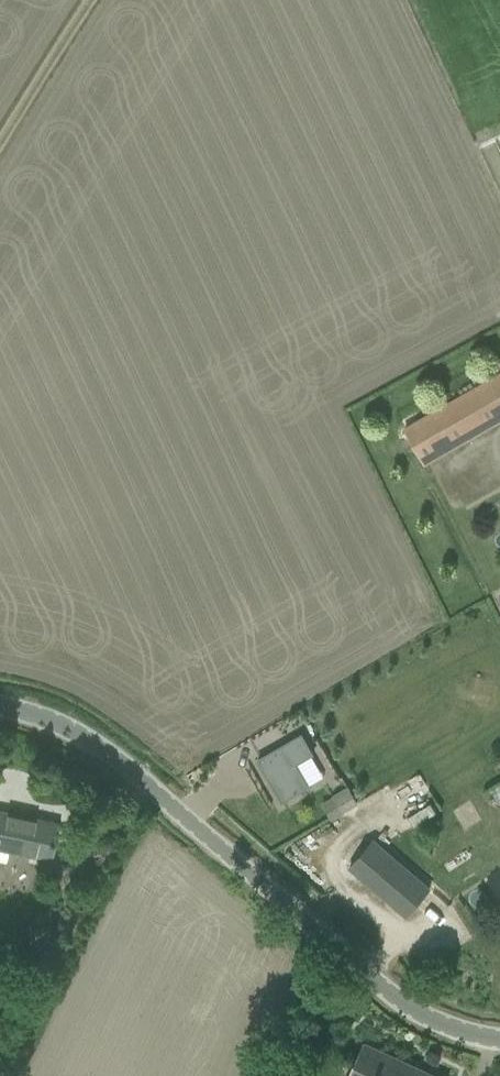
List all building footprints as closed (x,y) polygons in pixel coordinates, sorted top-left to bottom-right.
[(405,431),(422,459),(423,462),(499,416),(499,375),(405,431)] [(303,733),(257,759),(282,803),(310,787),(298,765),(315,755),(303,733)] [(330,816),(358,802),(351,788),(323,802),(330,816)] [(50,859),(52,847),(57,825),(0,813),(0,849),(50,859)] [(407,915),(430,889),(373,840),(350,867),(407,915)] [(364,1043),(349,1075),(435,1075),(364,1043)]
